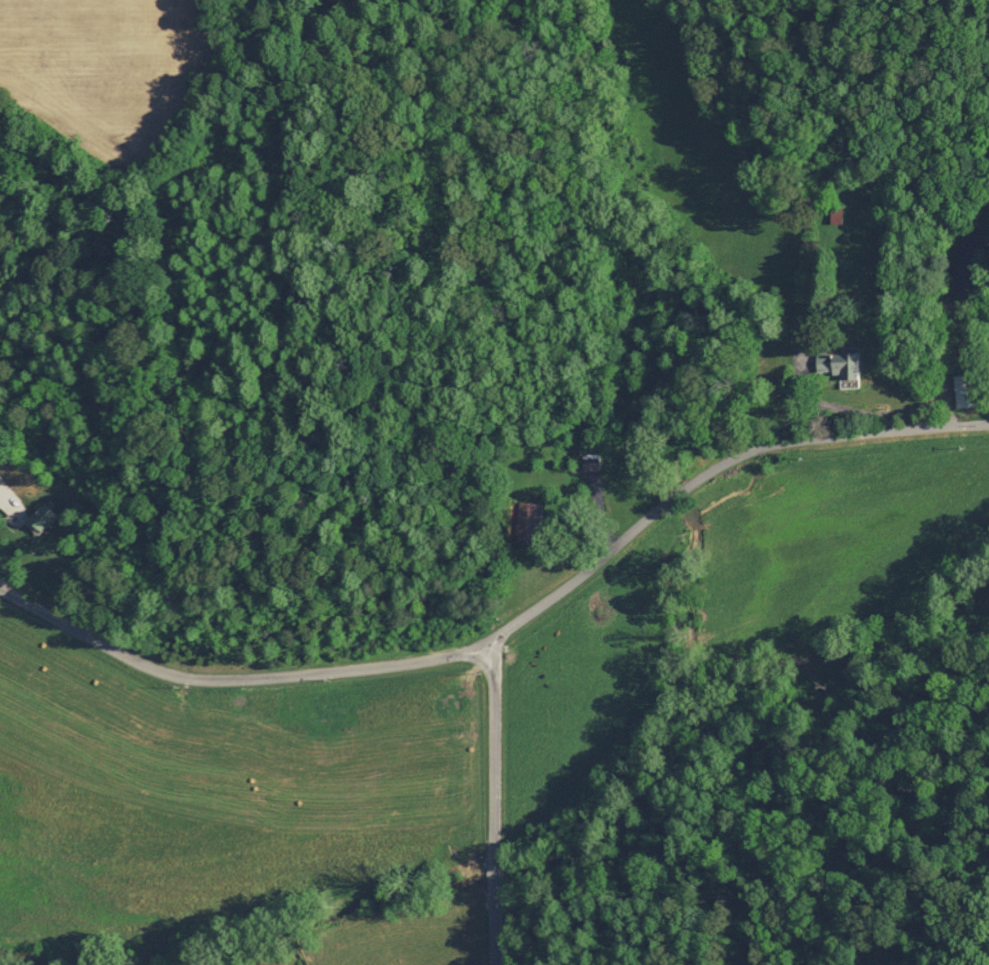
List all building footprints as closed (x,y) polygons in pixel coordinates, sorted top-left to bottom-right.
[(827,209),(827,224),(839,224),(839,209),(827,209)] [(854,352),(812,353),(812,376),(837,376),(837,380),(854,380),(854,352)] [(951,375),(953,408),(975,407),(974,374),(951,375)] [(579,455),(579,472),(598,472),(598,455),(579,455)] [(512,542),(536,544),(539,504),(514,502),(512,542)] [(55,517),(42,503),(25,520),(39,533),(55,517)]
